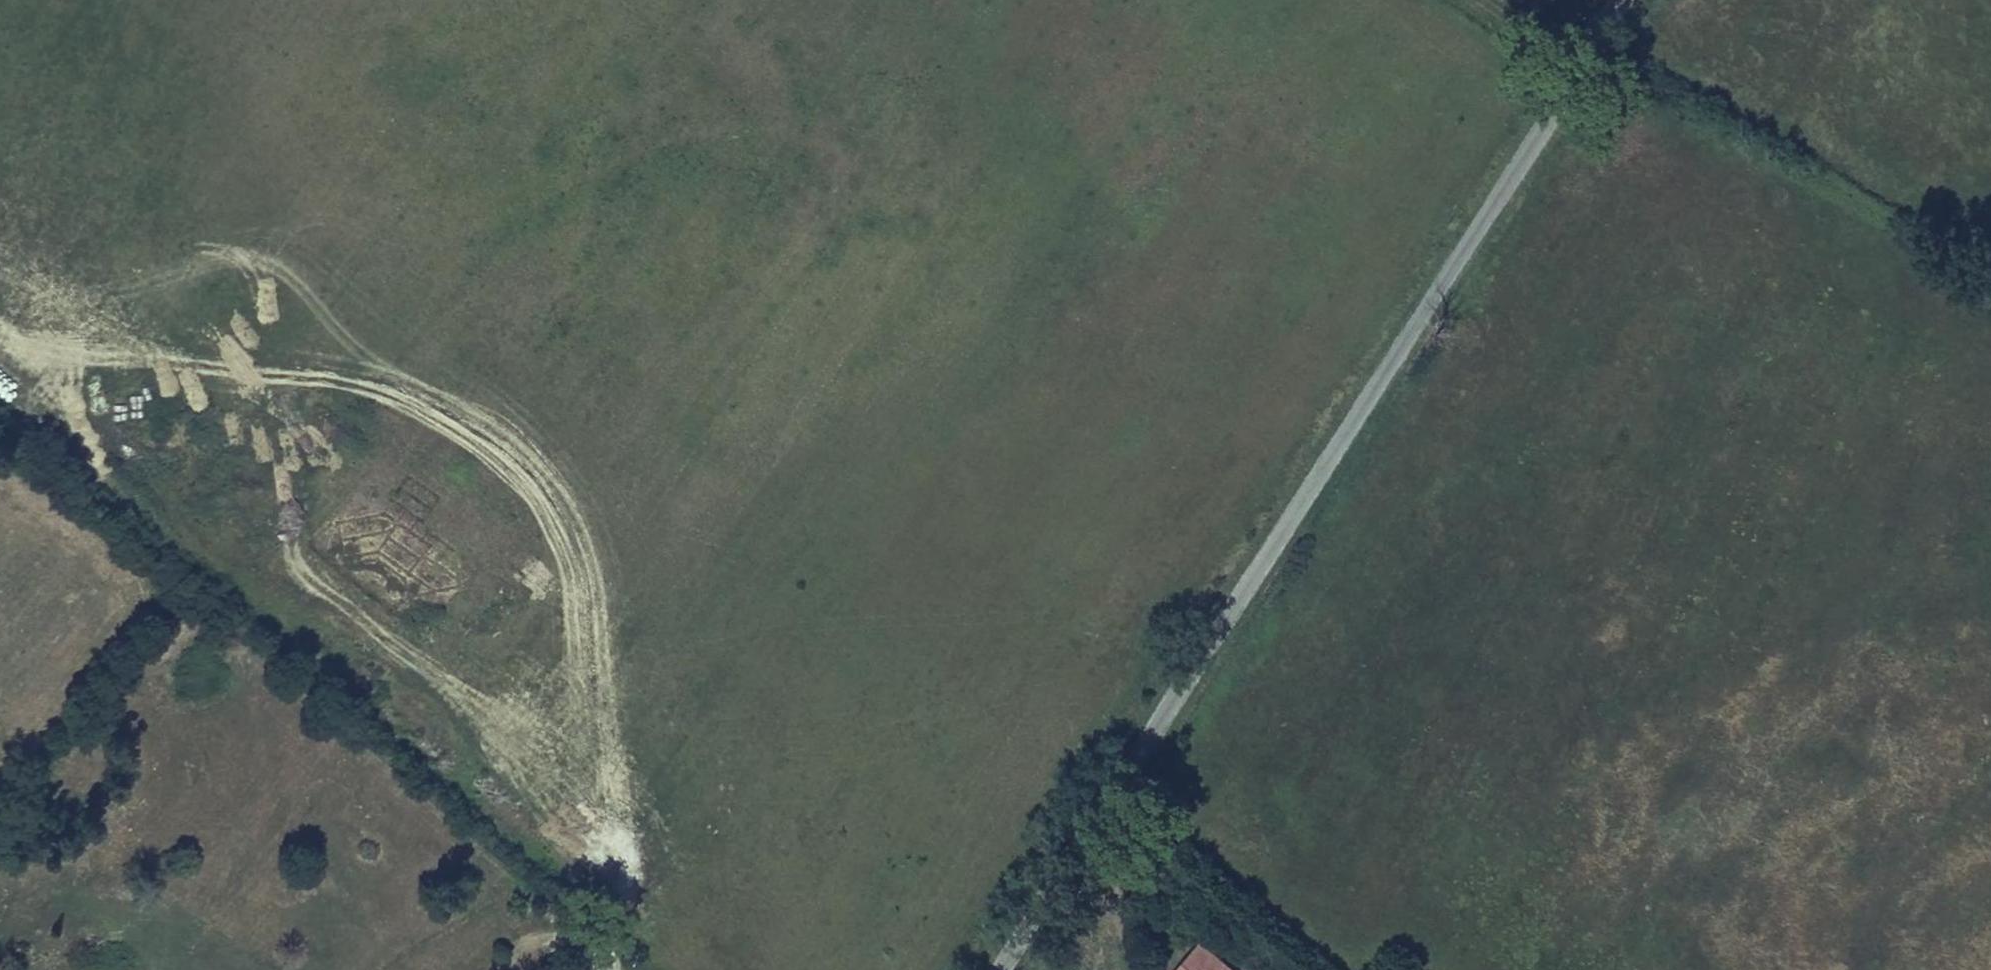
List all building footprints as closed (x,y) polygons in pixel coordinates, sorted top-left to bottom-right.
[(1203,941),(1190,956),(1178,969),(1236,969),(1203,941)]
